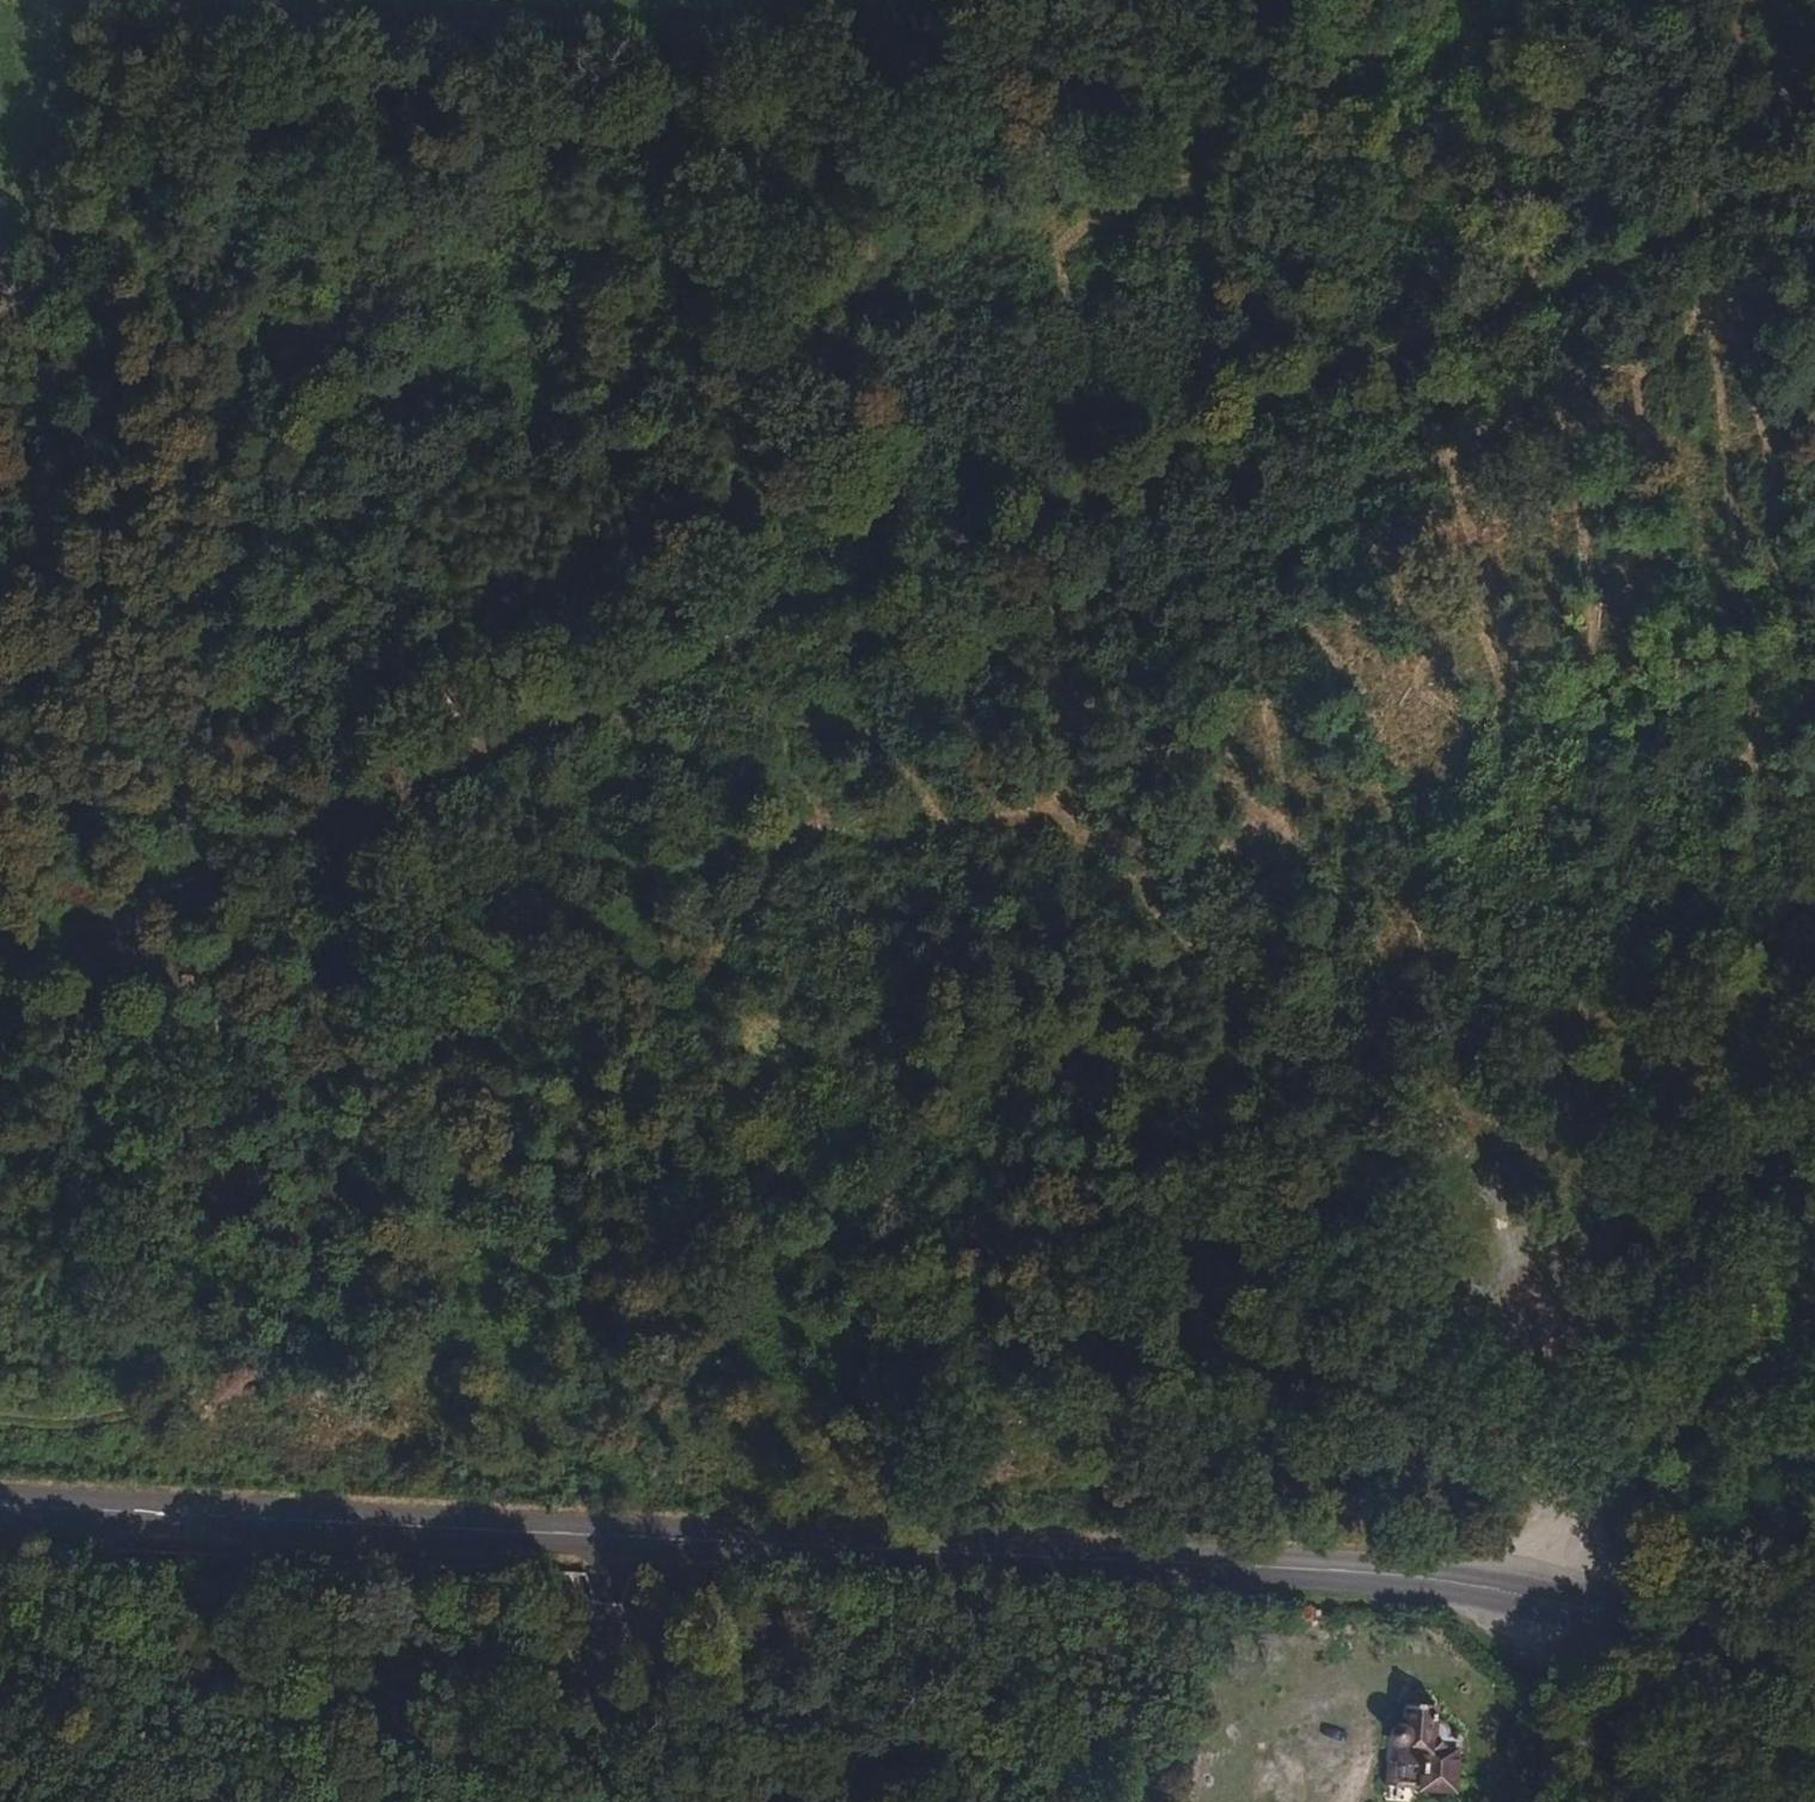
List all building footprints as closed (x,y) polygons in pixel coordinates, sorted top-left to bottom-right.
[(1440,1755),(1440,1738),(1424,1736),(1423,1716),(1398,1715),(1398,1735),(1376,1736),(1374,1763),(1392,1764),(1392,1780),(1409,1780),(1409,1801),(1430,1801),(1440,1796),(1440,1776),(1440,1755)] [(1453,1755),(1440,1755),(1440,1776),(1453,1776),(1453,1755)] [(1409,1780),(1392,1780),(1391,1801),(1409,1801),(1409,1780)]
